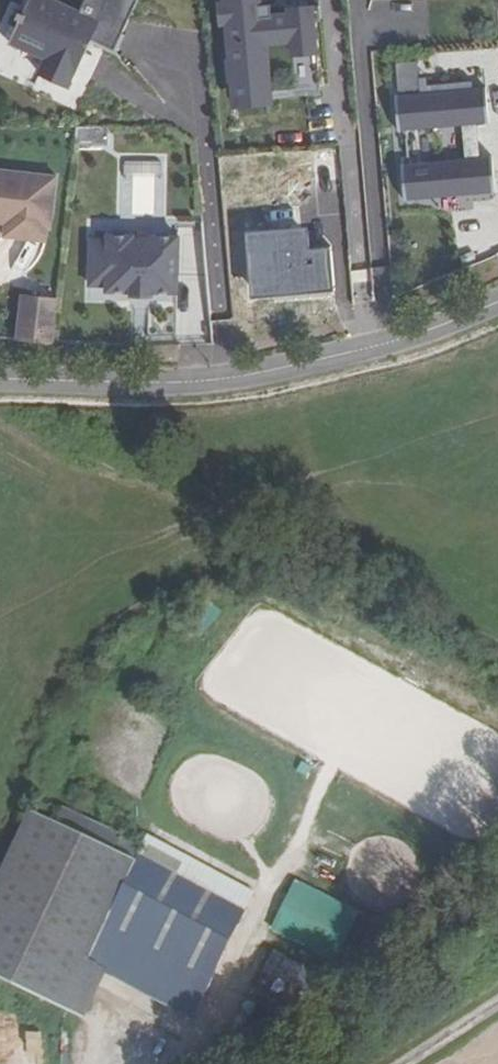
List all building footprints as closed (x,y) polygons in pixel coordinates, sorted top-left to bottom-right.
[(39,72),(65,85),(82,48),(107,59),(135,0),(81,0),(75,13),(46,0),(28,0),(9,42),(45,58),(39,72)] [(224,3),(216,4),(221,24),(225,59),(222,59),(225,81),(228,81),(231,106),(263,102),(262,92),(317,87),(310,9),(316,9),(315,0),(285,0),(285,2),(268,4),(267,0),(223,0),(224,3)] [(392,61),(394,89),(422,87),(420,59),(392,61)] [(405,199),(491,193),(491,194),(494,194),(490,158),(488,159),(488,160),(478,161),(474,125),(484,124),(484,125),(487,125),(484,89),(481,89),(481,90),(468,91),(469,95),(448,97),(447,92),(396,95),(396,94),(393,95),(397,131),(400,131),(399,130),(462,126),(465,161),(402,165),(402,163),(399,164),(403,200),(406,200),(405,199)] [(75,127),(72,147),(107,147),(108,128),(75,127)] [(4,217),(3,230),(2,237),(44,243),(46,230),(47,222),(51,221),(55,177),(0,171),(0,216),(4,217)] [(86,218),(86,284),(104,284),(104,289),(128,288),(128,293),(150,292),(150,287),(174,287),(174,215),(86,218)] [(294,257),(294,271),(283,270),(283,281),(305,282),(306,258),(294,257)] [(48,344),(49,333),(52,300),(21,297),(17,341),(48,344)] [(48,344),(91,347),(91,335),(49,333),(48,344)] [(47,806),(41,819),(99,847),(105,834),(47,806)] [(121,857),(99,847),(41,819),(17,807),(0,842),(0,983),(50,1006),(74,958),(121,857)] [(74,958),(86,964),(122,890),(227,946),(253,894),(133,832),(121,857),(74,958)] [(277,937),(346,963),(366,910),(296,884),(277,937)] [(93,968),(192,1018),(227,946),(122,890),(86,964),(93,968)] [(86,964),(74,958),(50,1006),(68,1016),(93,968),(86,964)] [(20,1029),(16,1050),(34,1053),(38,1032),(20,1029)]
